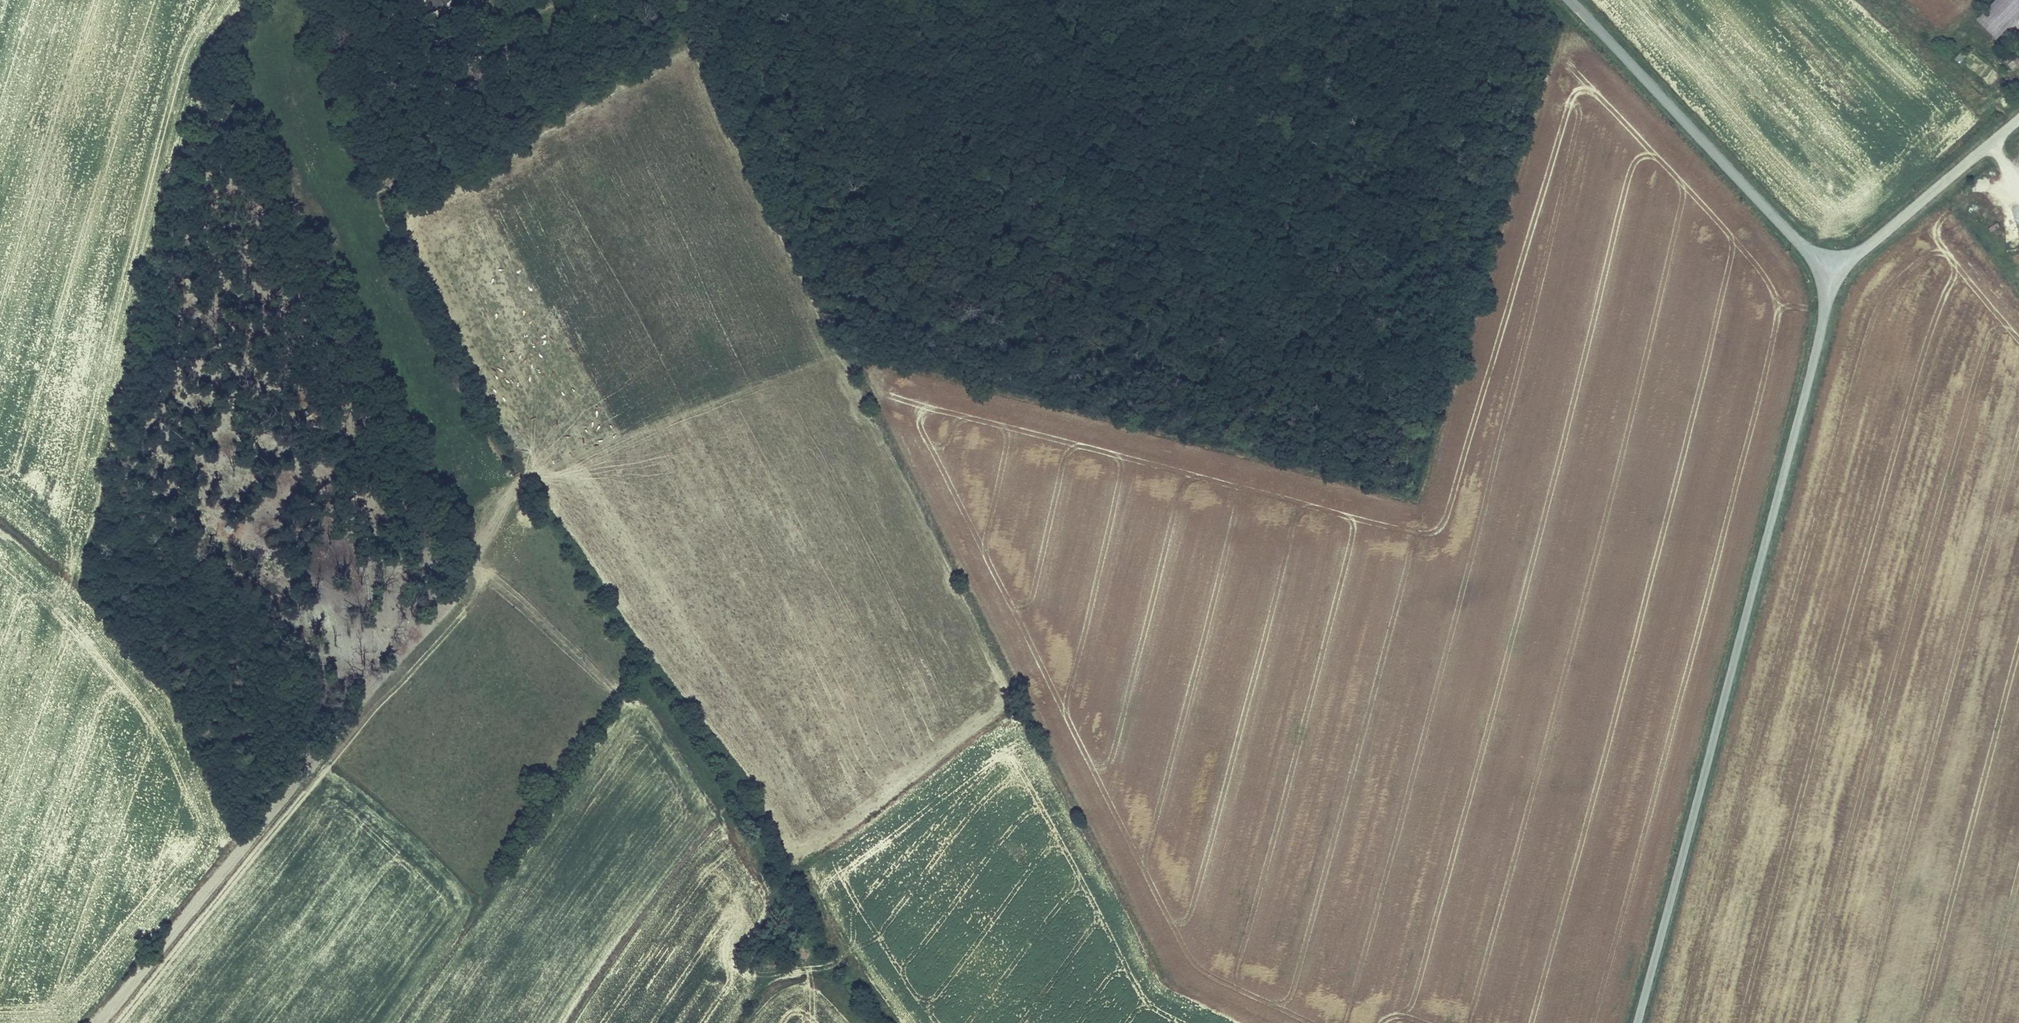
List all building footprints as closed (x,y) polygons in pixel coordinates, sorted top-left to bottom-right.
[(2018,19),(2018,0),(2000,0),(1988,13),(2007,31),(2018,19)] [(1962,51),(1954,59),(1959,63),(1967,55),(1962,51)] [(1992,223),(1982,228),(1986,234),(1995,229),(1992,223)]
